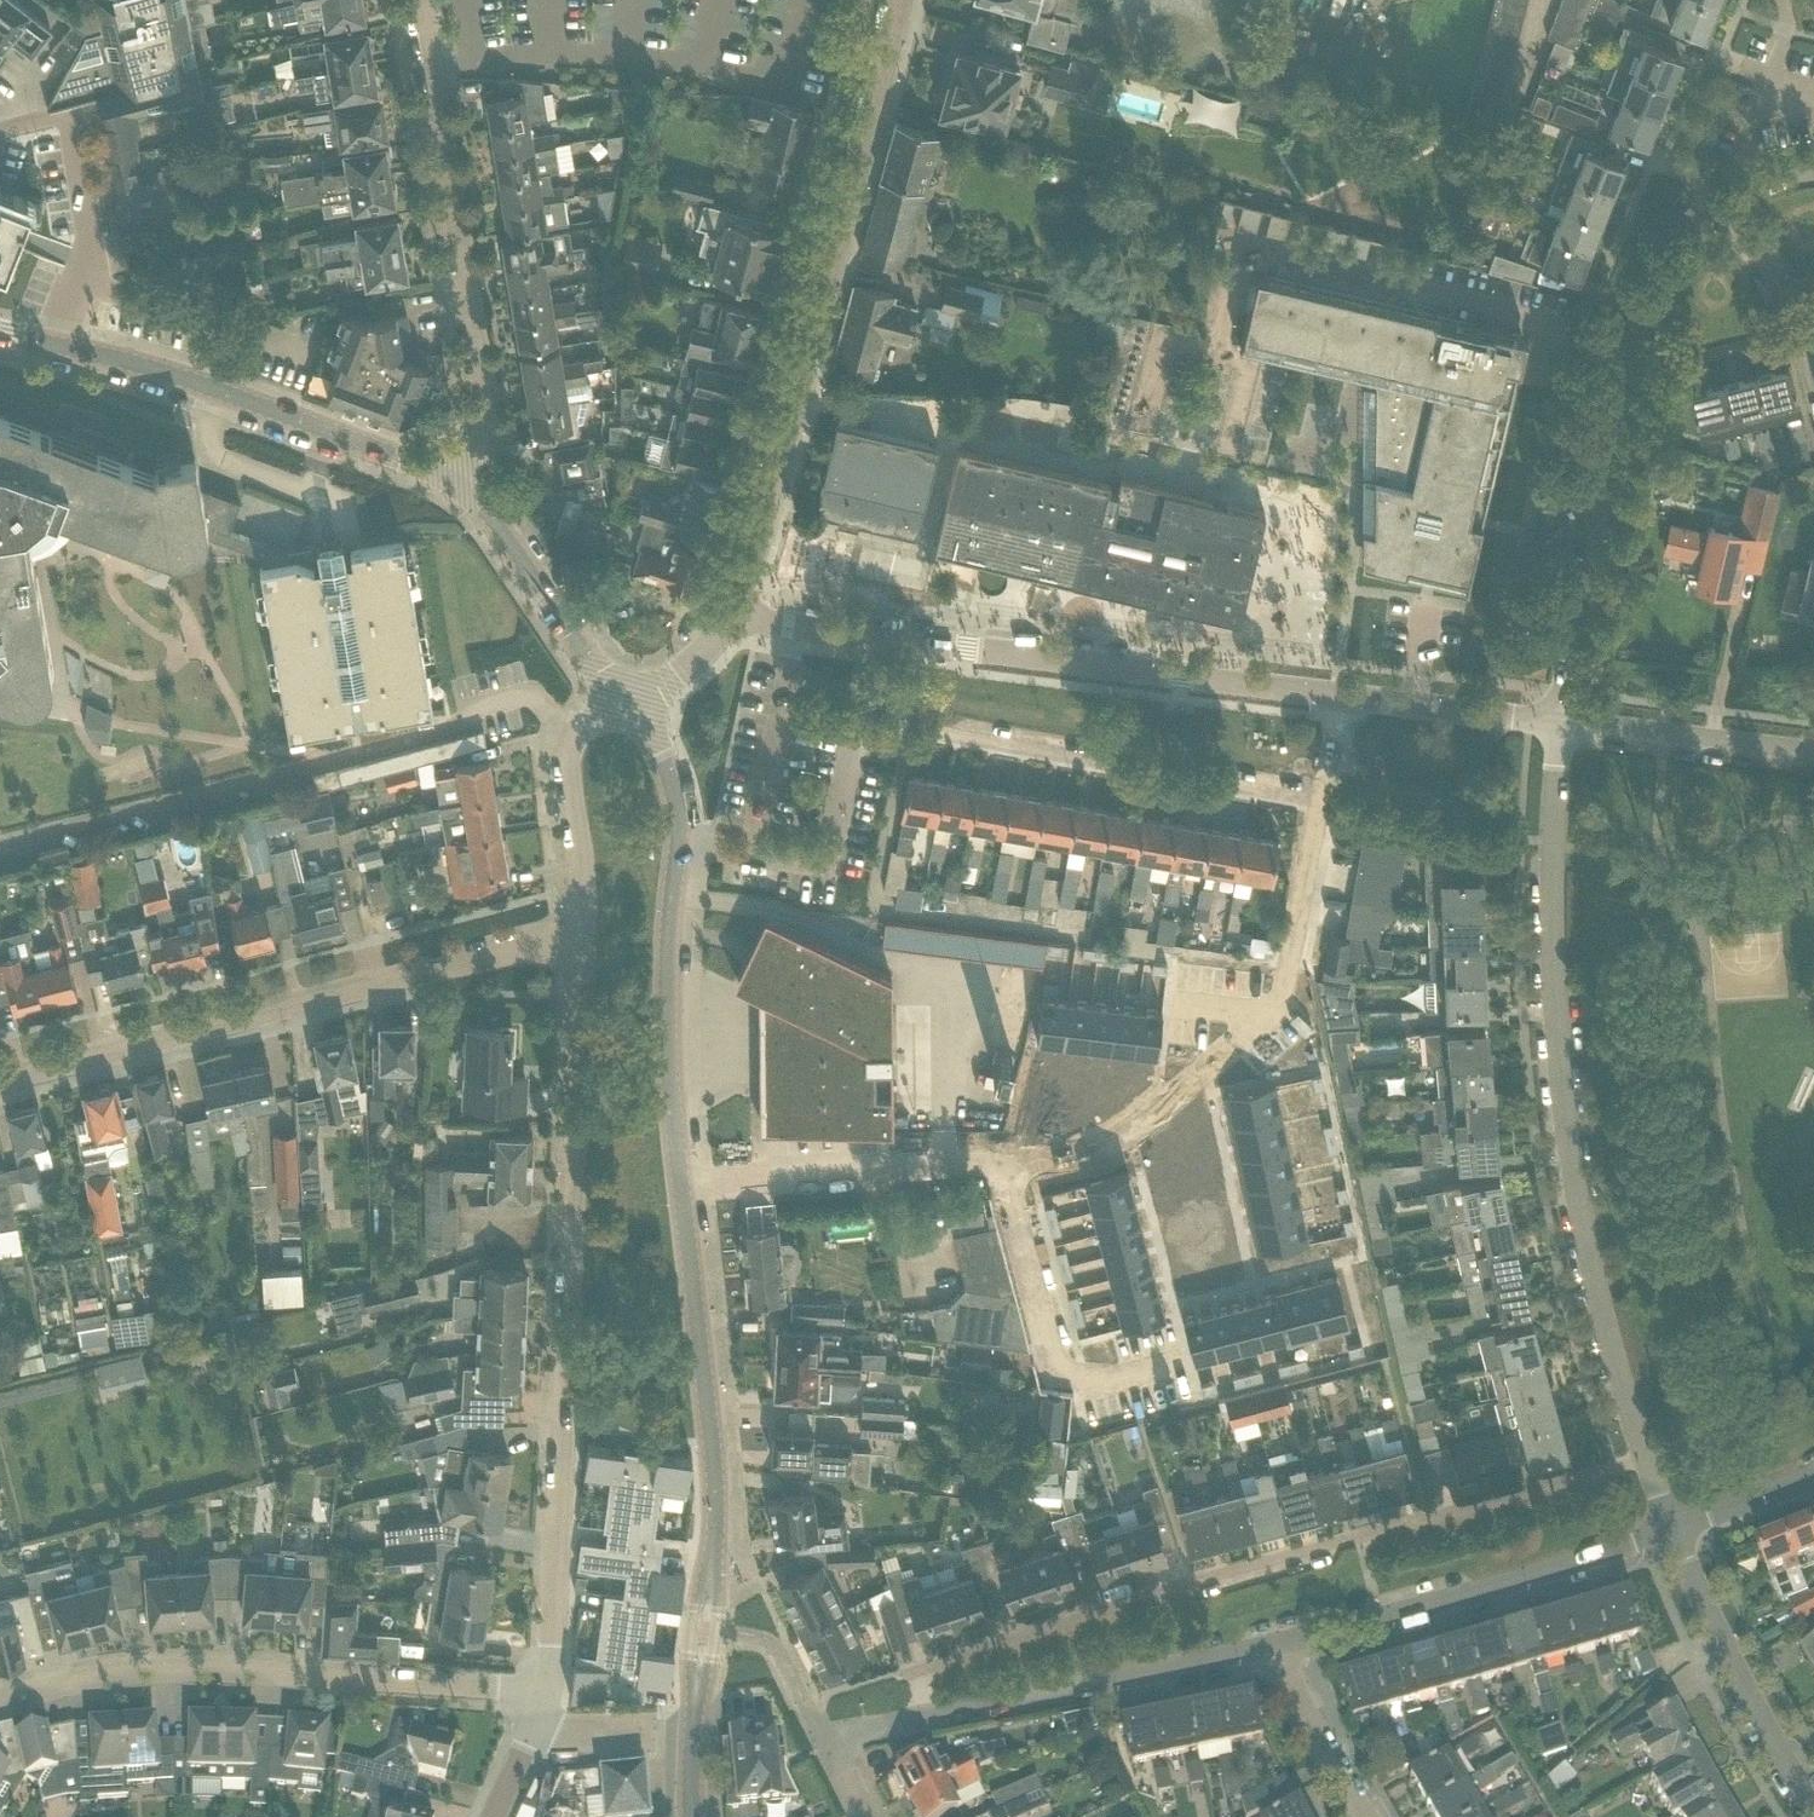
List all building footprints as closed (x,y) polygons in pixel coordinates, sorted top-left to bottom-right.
[(28,10),(29,9),(18,0),(0,0),(0,51),(3,47),(1,45),(9,34),(18,41),(17,43),(25,50),(26,47),(31,51),(50,27),(28,10)] [(96,9),(101,30),(87,34),(86,34),(69,66),(58,86),(47,107),(48,107),(80,98),(93,95),(96,94),(97,95),(99,94),(102,106),(100,106),(100,108),(98,108),(102,123),(104,122),(104,126),(102,126),(103,127),(139,117),(138,116),(204,99),(200,76),(198,66),(196,59),(189,25),(184,0),(93,0),(96,9)] [(204,0),(184,0),(189,25),(209,21),(204,0)] [(295,0),(298,16),(300,28),(326,24),(333,23),(359,19),(360,18),(361,18),(362,18),(363,17),(364,17),(365,16),(366,15),(366,14),(367,14),(367,13),(367,12),(367,11),(367,10),(367,9),(367,8),(366,7),(366,6),(365,5),(364,5),(364,4),(363,4),(362,3),(361,3),(361,0),(295,0)] [(1003,8),(1005,1),(1034,9),(1026,38),(1063,47),(1076,0),(973,0),(1003,8)] [(1527,0),(1494,0),(1493,6),(1524,14),(1527,0)] [(1594,7),(1576,0),(1561,0),(1558,9),(1588,21),(1594,7)] [(1594,7),(1618,16),(1619,14),(1623,16),(1628,3),(1620,0),(1596,0),(1594,7)] [(1715,6),(1701,0),(1678,0),(1675,7),(1665,2),(1659,16),(1704,34),(1715,6)] [(1520,28),(1524,14),(1493,6),(1489,20),(1520,28)] [(1613,31),(1618,16),(1594,7),(1588,21),(1613,31)] [(101,30),(96,9),(66,18),(72,23),(87,34),(101,30)] [(1588,21),(1558,9),(1552,22),(1582,34),(1588,21)] [(1517,42),(1520,28),(1489,20),(1486,34),(1517,42)] [(209,22),(209,21),(189,25),(196,59),(211,56),(205,23),(209,22)] [(1338,60),(1333,77),(1377,89),(1393,34),(1349,21),(1344,38),(1341,38),(1335,59),(1338,60)] [(1577,48),(1582,34),(1552,22),(1547,36),(1577,48)] [(86,34),(87,34),(72,23),(50,51),(69,66),(86,34)] [(1680,56),(1647,43),(1644,42),(1647,34),(1623,24),(1615,46),(1623,49),(1617,64),(1668,84),(1675,67),(1680,56)] [(327,49),(291,55),(294,73),(371,60),(368,47),(371,46),(369,34),(367,35),(366,31),(342,34),(325,37),(327,49)] [(1513,55),(1517,42),(1486,34),(1482,48),(1513,55)] [(1510,69),(1513,55),(1482,48),(1479,62),(1510,69)] [(1018,70),(997,64),(998,60),(980,55),(979,59),(959,53),(943,111),(966,117),(1002,127),(1018,70)] [(1087,103),(1098,64),(1068,56),(1066,64),(1051,60),(1043,91),(1087,103)] [(371,60),(294,73),(297,90),(333,84),(335,96),(352,94),(376,90),(375,86),(377,85),(375,73),(373,74),(371,60)] [(1506,83),(1510,69),(1479,62),(1475,76),(1506,83)] [(1657,112),(1668,84),(1617,64),(1606,92),(1657,112)] [(209,74),(200,76),(204,99),(234,91),(232,80),(212,84),(209,74)] [(1503,97),(1506,83),(1475,76),(1472,89),(1503,97)] [(548,117),(542,81),(511,78),(497,79),(499,88),(486,94),(487,100),(486,100),(490,127),(529,121),(548,117)] [(1513,105),(1503,97),(1472,89),(1464,121),(1507,126),(1517,101),(1516,100),(1516,101),(1513,105)] [(1646,139),(1657,112),(1606,92),(1601,105),(1616,111),(1610,127),(1646,141),(1647,139),(1646,139)] [(793,194),(814,110),(751,95),(745,120),(766,125),(751,184),(793,194)] [(339,104),(301,110),(305,130),(325,127),(327,142),(344,140),(359,137),(383,133),(382,128),(384,125),(383,119),(380,116),(378,102),(354,105),(340,108),(339,104)] [(636,102),(621,105),(622,124),(633,122),(636,102)] [(1556,102),(1551,116),(1591,132),(1597,118),(1556,102)] [(1545,120),(1520,110),(1514,125),(1539,135),(1545,120)] [(142,133),(139,117),(103,127),(102,128),(109,157),(139,149),(136,135),(142,133)] [(531,136),(529,121),(490,127),(495,153),(555,143),(553,132),(531,136)] [(939,133),(919,128),(895,121),(880,178),(881,178),(861,254),(902,265),(933,155),(948,159),(954,134),(943,131),(942,136),(938,135),(939,133)] [(624,133),(607,134),(609,155),(621,154),(622,145),(624,133)] [(559,169),(557,154),(555,143),(495,153),(499,179),(537,173),(559,169)] [(316,171),(281,177),(285,204),(320,198),(318,184),(389,173),(387,162),(391,158),(390,150),(385,148),(385,145),(361,149),(323,155),(325,168),(316,170),(316,171)] [(139,151),(139,149),(109,157),(109,158),(107,158),(113,188),(115,188),(142,182),(137,152),(139,151)] [(1622,163),(1600,154),(1586,149),(1578,169),(1572,167),(1569,175),(1610,191),(1621,165),(1622,163)] [(1521,157),(1511,180),(1524,186),(1533,162),(1521,157)] [(1610,191),(1569,175),(1561,172),(1555,189),(1568,195),(1564,205),(1599,219),(1610,191)] [(389,173),(318,184),(320,198),(320,199),(351,194),(354,208),(370,206),(394,202),(393,199),(397,195),(396,187),(391,185),(389,173)] [(540,188),(537,173),(499,179),(503,205),(564,195),(562,185),(540,188)] [(716,184),(676,173),(671,191),(704,201),(711,203),(716,184)] [(182,201),(177,175),(152,180),(154,187),(160,186),(163,205),(182,201)] [(151,180),(142,182),(115,188),(118,201),(115,202),(119,218),(142,213),(140,198),(154,195),(151,180)] [(1512,190),(1501,185),(1486,213),(1501,219),(1512,190)] [(597,190),(601,217),(610,215),(615,187),(597,190)] [(0,188),(0,272),(6,274),(34,200),(0,188)] [(568,222),(565,206),(564,195),(503,205),(508,232),(568,222)] [(1224,199),(1217,223),(1227,225),(1233,202),(1224,199)] [(776,251),(781,231),(764,227),(766,218),(711,203),(704,201),(697,225),(706,227),(699,252),(715,257),(711,273),(766,289),(771,270),(766,268),(771,250),(776,251)] [(1262,209),(1243,204),(1236,227),(1241,229),(1245,230),(1255,233),(1262,209)] [(1588,247),(1599,219),(1564,205),(1560,216),(1545,211),(1538,228),(1588,247)] [(1290,217),(1271,212),(1265,235),(1284,240),(1290,217)] [(322,242),(316,243),(317,255),(318,260),(325,259),(402,246),(399,233),(402,229),(401,224),(397,221),(396,216),(373,220),(356,224),(358,236),(322,242)] [(1318,225),(1299,219),(1293,243),(1312,248),(1318,225)] [(1327,227),(1321,251),(1340,256),(1340,255),(1341,251),(1346,232),(1327,227)] [(1577,274),(1588,247),(1538,228),(1527,256),(1577,276),(1578,274),(1577,274)] [(584,244),(583,244),(572,245),(569,229),(552,232),(539,234),(525,236),(502,240),(506,267),(566,257),(585,255),(586,254),(584,244)] [(130,272),(161,267),(155,230),(124,235),(130,272)] [(219,234),(223,251),(239,247),(234,230),(219,234)] [(657,257),(636,252),(640,237),(629,234),(620,267),(644,274),(652,276),(657,257)] [(1349,258),(1364,262),(1370,239),(1356,235),(1349,258)] [(402,246),(325,259),(327,276),(345,273),(348,286),(366,283),(383,281),(407,277),(406,272),(408,268),(407,263),(404,260),(402,246)] [(239,247),(223,251),(202,256),(207,277),(225,284),(227,279),(231,280),(232,286),(247,281),(239,247)] [(598,253),(585,255),(586,264),(590,267),(600,266),(598,253)] [(1532,265),(1497,256),(1494,271),(1529,280),(1532,265)] [(568,268),(566,257),(506,267),(510,293),(548,287),(545,272),(568,268)] [(644,274),(620,267),(615,266),(612,276),(641,285),(644,274)] [(1239,344),(1239,345),(1277,353),(1322,364),(1376,377),(1376,388),(1369,387),(1365,404),(1376,406),(1376,448),(1375,531),(1362,528),(1361,563),(1373,566),(1405,574),(1465,588),(1467,588),(1524,343),(1526,335),(1520,334),(1256,272),(1252,291),(1248,308),(1246,318),(1239,344)] [(260,277),(249,280),(247,281),(232,286),(231,280),(227,279),(225,284),(217,304),(252,317),(258,315),(254,300),(265,297),(260,277)] [(894,295),(876,290),(853,284),(834,354),(850,358),(846,372),(872,379),(877,376),(879,367),(876,363),(883,337),(906,343),(916,306),(893,300),(894,295)] [(976,317),(982,294),(947,285),(941,308),(976,317)] [(550,303),(548,287),(510,293),(515,320),(574,310),(573,299),(550,303)] [(764,312),(758,311),(721,302),(704,298),(698,325),(692,324),(683,358),(713,365),(716,351),(752,360),(764,312)] [(605,316),(605,305),(588,308),(590,318),(605,316)] [(554,324),(576,320),(574,310),(515,320),(519,346),(557,340),(554,324)] [(406,313),(364,320),(346,314),(331,354),(341,357),(327,394),(396,420),(409,383),(419,386),(431,353),(412,346),(412,343),(398,346),(397,338),(399,337),(397,327),(408,324),(406,313)] [(621,325),(612,323),(608,338),(617,341),(621,325)] [(633,345),(621,342),(621,359),(633,359),(633,345)] [(601,357),(583,360),(561,363),(558,348),(520,354),(525,381),(585,371),(602,368),(601,357)] [(743,372),(720,367),(713,365),(683,358),(680,370),(695,374),(692,388),(737,399),(742,400),(745,390),(739,389),(743,372)] [(1797,409),(1793,390),(1787,367),(1786,367),(1786,369),(1754,377),(1764,417),(1797,409)] [(591,384),(587,381),(585,371),(525,381),(529,407),(567,400),(588,397),(590,396),(592,393),(591,384)] [(1764,417),(1754,377),(1722,386),(1731,425),(1764,417)] [(737,399),(692,388),(676,384),(674,392),(677,397),(689,400),(686,413),(731,424),(736,425),(739,415),(733,414),(737,399)] [(633,385),(621,385),(621,399),(634,399),(633,385)] [(1731,425),(1722,386),(1692,393),(1691,391),(1690,391),(1700,432),(1723,427),(1731,425)] [(583,420),(588,397),(567,400),(529,407),(533,433),(537,433),(538,437),(545,440),(546,444),(580,438),(577,421),(583,420)] [(634,415),(634,399),(621,399),(621,415),(634,415)] [(16,701),(21,703),(26,703),(31,702),(36,701),(40,698),(44,695),(47,691),(50,687),(51,682),(52,677),(52,672),(27,526),(49,508),(171,553),(175,554),(178,555),(182,555),(185,554),(189,554),(193,552),(196,550),(199,547),(202,544),(205,540),(206,538),(206,536),(261,556),(260,554),(282,550),(230,531),(240,502),(201,487),(196,456),(180,459),(178,447),(156,451),(158,463),(155,464),(156,471),(94,448),(96,442),(53,427),(51,432),(0,413),(0,696),(16,701)] [(727,439),(731,424),(686,413),(679,438),(724,449),(730,451),(733,440),(727,439)] [(937,445),(836,421),(814,515),(915,539),(937,445)] [(1801,421),(1787,424),(1792,442),(1806,439),(1801,421)] [(621,423),(609,423),(609,439),(621,439),(621,423)] [(1770,428),(1755,432),(1760,451),(1775,448),(1770,428)] [(667,435),(660,460),(673,464),(700,470),(724,476),(726,466),(721,464),(724,449),(679,438),(667,435)] [(1743,454),(1738,437),(1724,441),(1729,461),(1742,457),(1741,454),(1743,454)] [(589,444),(568,448),(544,452),(552,496),(566,495),(606,506),(599,472),(595,473),(589,444)] [(1239,619),(1264,511),(1226,502),(1225,506),(1211,503),(1212,499),(1120,477),(1117,490),(1107,488),(1108,484),(970,452),(947,546),(989,556),(990,552),(999,554),(997,562),(1239,619)] [(639,516),(638,517),(647,519),(666,525),(685,531),(708,538),(725,483),(723,482),(702,475),(691,472),(683,496),(682,496),(681,496),(680,496),(679,496),(678,496),(677,496),(676,496),(675,496),(674,497),(673,497),(672,498),(671,499),(670,500),(669,501),(669,502),(668,503),(668,504),(662,502),(663,501),(645,496),(642,505),(639,516)] [(1751,487),(1740,534),(1710,527),(1709,534),(1672,525),(1665,551),(1690,557),(1690,555),(1703,558),(1697,584),(1734,593),(1741,562),(1758,566),(1776,493),(1751,487)] [(637,561),(634,572),(664,581),(665,579),(693,587),(705,548),(682,540),(663,534),(666,525),(647,519),(644,528),(639,545),(641,546),(637,561)] [(432,708),(417,624),(403,541),(351,550),(326,555),(327,557),(320,558),(318,544),(282,550),(260,554),(261,556),(262,565),(260,566),(289,732),(356,721),(353,698),(360,696),(364,719),(432,708)] [(1786,581),(1780,605),(1813,612),(1813,555),(1811,554),(1807,571),(1789,567),(1786,581)] [(1631,591),(1628,604),(1644,608),(1647,595),(1631,591)] [(316,790),(432,759),(486,744),(483,730),(482,730),(312,776),(316,790)] [(1379,778),(1383,755),(1369,753),(1364,775),(1379,778)] [(488,759),(464,763),(433,769),(439,804),(463,800),(463,799),(494,794),(488,759)] [(387,778),(391,793),(420,786),(416,771),(387,778)] [(936,818),(943,780),(909,774),(894,850),(908,853),(911,835),(914,836),(918,815),(936,818)] [(970,824),(977,786),(943,780),(936,818),(936,823),(929,857),(943,859),(946,843),(948,844),(951,826),(951,821),(970,824)] [(1003,830),(1010,792),(977,786),(970,824),(969,829),(986,832),(986,827),(1003,830)] [(298,800),(307,835),(338,827),(329,792),(298,800)] [(1036,836),(1043,798),(1010,792),(1003,830),(1002,835),(1017,838),(1018,833),(1036,836)] [(501,832),(494,794),(463,799),(463,800),(439,804),(446,841),(470,837),(501,832)] [(1070,842),(1077,804),(1043,798),(1036,836),(1036,841),(1051,844),(1051,839),(1070,842)] [(1103,848),(1110,810),(1077,804),(1070,842),(1069,847),(1084,850),(1085,845),(1103,848)] [(1137,854),(1143,816),(1110,810),(1103,848),(1102,853),(1117,856),(1118,851),(1137,854)] [(1170,860),(1177,823),(1143,816),(1137,854),(1136,859),(1151,862),(1152,857),(1170,860)] [(1203,867),(1210,829),(1177,823),(1170,860),(1163,900),(1178,902),(1185,863),(1203,867)] [(1237,873),(1243,835),(1210,829),(1203,867),(1202,871),(1217,874),(1218,869),(1237,873)] [(265,831),(244,837),(252,870),(273,865),(274,865),(270,850),(265,831)] [(470,837),(446,841),(451,870),(456,894),(487,888),(484,873),(507,869),(501,832),(470,837)] [(1278,841),(1243,835),(1237,873),(1236,877),(1251,880),(1251,875),(1271,879),(1278,841)] [(1394,914),(1402,866),(1406,843),(1364,835),(1360,854),(1390,859),(1387,874),(1385,888),(1382,902),(1352,897),(1349,916),(1382,915),(1394,914)] [(967,844),(964,862),(977,864),(981,846),(967,844)] [(294,845),(270,850),(274,865),(273,865),(282,901),(293,898),(294,902),(302,935),(309,933),(322,929),(343,924),(336,900),(328,868),(327,869),(328,872),(312,876),(302,878),(294,845)] [(1006,900),(1010,870),(1014,852),(1000,849),(991,900),(1005,903),(1006,900)] [(1390,859),(1360,854),(1358,869),(1387,874),(1390,859)] [(1039,907),(1047,857),(1034,855),(1025,903),(1025,905),(1039,907)] [(1470,856),(1441,857),(1439,857),(1440,871),(1424,872),(1426,913),(1428,913),(1428,912),(1442,911),(1479,909),(1479,893),(1483,893),(1482,880),(1478,880),(1478,876),(1470,876),(1470,856)] [(1074,907),(1081,864),(1067,861),(1059,904),(1074,907)] [(98,905),(91,862),(70,865),(77,908),(98,905)] [(1100,868),(1097,888),(1111,890),(1114,870),(1100,868)] [(1385,888),(1387,874),(1358,869),(1355,883),(1385,888)] [(959,892),(962,873),(947,870),(942,896),(957,899),(958,892),(959,892)] [(1133,875),(1130,892),(1144,894),(1146,877),(1133,875)] [(220,948),(211,891),(189,897),(192,906),(172,911),(163,876),(140,882),(144,910),(156,907),(161,926),(148,930),(145,930),(154,965),(154,966),(169,963),(170,968),(207,959),(205,952),(220,948)] [(387,898),(382,876),(367,880),(372,901),(387,898)] [(275,941),(266,907),(246,912),(242,895),(238,880),(211,886),(215,902),(227,899),(231,915),(230,916),(232,927),(238,950),(275,941)] [(1382,902),(1385,888),(1355,883),(1352,897),(1382,902)] [(1213,888),(1203,886),(1200,886),(1197,905),(1210,908),(1213,888)] [(1246,894),(1234,892),(1233,892),(1230,910),(1243,912),(1246,894)] [(73,899),(52,905),(60,935),(79,930),(81,930),(78,921),(73,899)] [(1480,941),(1479,909),(1442,911),(1428,912),(1428,913),(1430,943),(1480,941)] [(106,916),(83,914),(80,934),(104,937),(106,916)] [(1377,946),(1382,915),(1349,916),(1346,933),(1362,936),(1361,943),(1377,946)] [(892,1053),(891,976),(863,963),(809,937),(808,938),(774,921),(751,968),(743,964),(734,983),(742,987),(759,995),(765,999),(766,1086),(760,1086),(761,1130),(767,1130),(865,1129),(892,1129),(892,1053)] [(154,965),(145,930),(148,930),(148,922),(115,931),(119,947),(100,952),(102,961),(108,984),(114,983),(115,985),(126,982),(126,979),(143,975),(141,968),(154,965)] [(1237,954),(1241,929),(1228,927),(1223,951),(1237,954)] [(1349,939),(1347,939),(1330,936),(1325,968),(1343,971),(1349,939)] [(1016,938),(1013,962),(1040,965),(1042,966),(1044,950),(1045,942),(1016,938)] [(1482,974),(1480,941),(1430,943),(1432,976),(1482,974)] [(52,963),(37,967),(45,1000),(48,999),(49,1003),(62,1000),(61,996),(77,992),(71,969),(68,959),(67,959),(62,942),(48,945),(52,963)] [(37,967),(21,971),(17,953),(7,956),(3,943),(0,943),(0,978),(6,977),(8,985),(14,1008),(29,1004),(30,1009),(44,1005),(43,1001),(45,1000),(37,967)] [(1059,943),(1058,953),(1073,955),(1074,945),(1059,943)] [(1374,961),(1377,946),(1361,943),(1358,958),(1374,961)] [(1083,946),(1081,956),(1096,958),(1097,948),(1083,946)] [(1097,948),(1096,958),(1111,959),(1112,949),(1097,948)] [(1128,959),(1127,969),(1142,970),(1143,960),(1128,959)] [(1143,960),(1142,970),(1156,972),(1157,962),(1143,960)] [(1006,968),(990,1038),(1002,1041),(1000,1048),(1009,1050),(1010,1051),(1012,1043),(1022,1046),(1039,976),(1006,968)] [(1483,1007),(1482,974),(1432,976),(1424,976),(1424,1009),(1483,1007)] [(1350,982),(1342,982),(1317,980),(1327,1027),(1351,1025),(1359,1024),(1350,982)] [(1041,995),(1036,1038),(1063,1042),(1068,998),(1041,995)] [(1068,998),(1063,1042),(1086,1044),(1091,1001),(1068,998)] [(1091,1001),(1086,1044),(1109,1047),(1114,1003),(1091,1001)] [(1114,1003),(1109,1047),(1132,1050),(1137,1006),(1114,1003)] [(1137,1006),(1132,1050),(1157,1053),(1162,1009),(1137,1006)] [(477,1008),(476,1023),(493,1023),(494,1008),(477,1008)] [(413,1065),(412,1049),(412,1025),(381,1025),(381,1044),(373,1044),(374,1092),(394,1091),(394,1076),(393,1066),(413,1065)] [(1351,1055),(1351,1038),(1351,1025),(1327,1027),(1337,1075),(1354,1071),(1351,1055)] [(1487,1059),(1485,1038),(1484,1026),(1424,1031),(1427,1064),(1437,1063),(1487,1059)] [(508,1076),(510,1038),(510,1029),(468,1027),(465,1105),(524,1107),(524,1104),(520,1104),(521,1080),(525,1080),(525,1077),(508,1076)] [(316,1039),(320,1059),(315,1060),(323,1094),(313,1096),(319,1122),(346,1116),(337,1076),(356,1072),(347,1032),(316,1039)] [(1007,1070),(1011,1051),(1010,1051),(1009,1050),(1000,1048),(996,1047),(995,1050),(993,1060),(991,1066),(1007,1070)] [(1490,1091),(1487,1059),(1437,1063),(1439,1096),(1490,1091)] [(257,1113),(277,1108),(275,1101),(277,1100),(274,1088),(269,1064),(235,1072),(243,1108),(252,1148),(248,1148),(248,1151),(249,1181),(266,1181),(264,1146),(257,1113)] [(252,1148),(243,1108),(235,1072),(220,1075),(219,1070),(206,1073),(207,1078),(201,1079),(206,1103),(209,1115),(227,1111),(235,1154),(248,1151),(248,1148),(252,1148)] [(1361,1103),(1354,1071),(1337,1075),(1343,1105),(1361,1103)] [(176,1114),(173,1107),(174,1107),(171,1095),(165,1072),(136,1079),(142,1103),(156,1157),(172,1153),(162,1118),(176,1114)] [(1275,1083),(1223,1094),(1230,1126),(1282,1115),(1275,1083)] [(114,1145),(125,1143),(127,1138),(124,1127),(125,1127),(115,1088),(110,1089),(107,1087),(101,1088),(100,1092),(84,1096),(88,1114),(74,1118),(78,1142),(96,1234),(122,1229),(108,1154),(114,1145)] [(1327,1091),(1317,1093),(1320,1107),(1330,1105),(1327,1091)] [(1493,1123),(1490,1091),(1439,1096),(1438,1096),(1439,1118),(1440,1128),(1456,1127),(1493,1123)] [(369,1099),(370,1119),(384,1118),(383,1098),(369,1099)] [(1368,1135),(1361,1103),(1343,1105),(1350,1139),(1368,1135)] [(52,1166),(46,1141),(43,1128),(37,1105),(8,1112),(14,1136),(17,1147),(14,1148),(22,1177),(28,1204),(47,1200),(39,1169),(52,1166)] [(1330,1105),(1320,1107),(1323,1122),(1333,1120),(1330,1105)] [(1282,1115),(1230,1126),(1237,1158),(1288,1147),(1282,1115)] [(383,1147),(397,1126),(385,1118),(371,1139),(383,1147)] [(1495,1156),(1493,1123),(1456,1127),(1440,1128),(1440,1140),(1442,1161),(1495,1156)] [(532,1135),(508,1134),(490,1133),(489,1151),(455,1150),(454,1163),(531,1166),(532,1135)] [(299,1217),(295,1134),(275,1135),(279,1196),(280,1196),(281,1218),(299,1217)] [(438,1136),(423,1136),(423,1162),(438,1163),(438,1136)] [(319,1167),(317,1138),(298,1139),(299,1168),(319,1167)] [(209,1145),(190,1148),(195,1186),(215,1182),(209,1145)] [(1288,1147),(1237,1158),(1244,1189),(1295,1178),(1288,1147)] [(1340,1154),(1330,1156),(1333,1170),(1343,1168),(1340,1154)] [(447,1203),(447,1180),(454,1181),(454,1177),(488,1178),(488,1196),(505,1197),(530,1198),(531,1166),(454,1163),(438,1163),(423,1162),(424,1241),(456,1241),(456,1203),(447,1203)] [(1392,1181),(1388,1165),(1358,1169),(1361,1185),(1392,1181)] [(13,1208),(6,1168),(0,1169),(0,1226),(0,1228),(0,1253),(22,1248),(17,1226),(13,1208)] [(1343,1168),(1333,1170),(1336,1184),(1346,1182),(1343,1168)] [(166,1190),(162,1170),(145,1174),(150,1194),(166,1190)] [(1128,1172),(1086,1183),(1092,1209),(1135,1198),(1128,1172)] [(1498,1175),(1475,1180),(1442,1187),(1449,1219),(1468,1215),(1505,1207),(1498,1175)] [(1295,1178),(1244,1189),(1250,1220),(1301,1209),(1295,1178)] [(1397,1200),(1392,1181),(1361,1185),(1365,1206),(1382,1202),(1397,1200)] [(988,1220),(987,1213),(986,1206),(981,1206),(980,1191),(918,1198),(921,1227),(988,1220)] [(1135,1198),(1092,1209),(1098,1232),(1140,1221),(1135,1198)] [(1054,1204),(1044,1206),(1048,1221),(1057,1218),(1054,1204)] [(1512,1239),(1505,1207),(1468,1215),(1475,1247),(1512,1239)] [(1301,1209),(1250,1220),(1257,1252),(1308,1242),(1301,1209)] [(993,1212),(992,1212),(987,1213),(988,1220),(990,1226),(953,1234),(965,1288),(1013,1294),(993,1212)] [(1353,1217),(1344,1219),(1347,1233),(1357,1231),(1353,1217)] [(1057,1218),(1048,1221),(1052,1235),(1061,1232),(1057,1218)] [(1389,1238),(1386,1220),(1369,1224),(1373,1242),(1376,1253),(1392,1248),(1389,1238)] [(1140,1221),(1098,1232),(1104,1254),(1146,1243),(1140,1221)] [(789,1241),(778,1242),(777,1226),(741,1229),(742,1243),(739,1246),(740,1256),(744,1259),(748,1302),(776,1300),(777,1303),(784,1303),(791,1294),(790,1281),(800,1268),(798,1247),(789,1241)] [(1519,1270),(1512,1239),(1475,1247),(1457,1251),(1463,1282),(1519,1270)] [(1146,1243),(1104,1254),(1110,1277),(1152,1266),(1146,1243)] [(1065,1249),(1056,1251),(1060,1266),(1069,1263),(1065,1249)] [(300,1262),(262,1265),(264,1303),(303,1301),(300,1262)] [(1069,1263),(1060,1266),(1063,1280),(1073,1277),(1069,1263)] [(1152,1266),(1110,1277),(1116,1299),(1158,1288),(1152,1266)] [(527,1271),(503,1270),(481,1269),(480,1278),(462,1277),(461,1292),(456,1292),(455,1312),(499,1315),(499,1317),(524,1318),(527,1271)] [(1526,1303),(1519,1270),(1463,1282),(1470,1315),(1526,1303)] [(372,1287),(352,1292),(358,1312),(421,1296),(415,1276),(372,1287)] [(1337,1276),(1305,1285),(1318,1335),(1350,1327),(1337,1276)] [(1382,1283),(1385,1299),(1402,1295),(1399,1280),(1382,1283)] [(1305,1285),(1274,1293),(1285,1335),(1287,1343),(1318,1335),(1305,1285)] [(1029,1348),(1013,1294),(965,1288),(951,1302),(931,1307),(937,1337),(962,1340),(990,1343),(1029,1348)] [(1158,1288),(1116,1299),(1122,1325),(1165,1315),(1158,1288)] [(1274,1293),(1251,1299),(1262,1341),(1285,1335),(1274,1293)] [(1077,1294),(1068,1296),(1071,1311),(1081,1308),(1077,1294)] [(1408,1323),(1402,1295),(1385,1299),(1395,1342),(1425,1335),(1422,1319),(1408,1323)] [(235,1297),(213,1299),(214,1325),(236,1319),(235,1297)] [(1251,1299),(1229,1304),(1239,1347),(1262,1341),(1251,1299)] [(1229,1304),(1206,1310),(1217,1352),(1239,1347),(1229,1304)] [(841,1320),(842,1307),(816,1305),(815,1318),(828,1319),(841,1320)] [(162,1306),(119,1314),(124,1343),(168,1335),(162,1306)] [(1081,1308),(1071,1311),(1075,1325),(1084,1322),(1081,1308)] [(1206,1310),(1183,1316),(1193,1359),(1217,1352),(1206,1310)] [(79,1344),(108,1342),(106,1312),(77,1313),(79,1344)] [(523,1353),(524,1318),(499,1317),(499,1315),(455,1312),(454,1318),(445,1318),(445,1328),(478,1330),(477,1340),(476,1351),(477,1351),(477,1350),(523,1353)] [(1530,1321),(1507,1327),(1477,1335),(1486,1367),(1539,1353),(1530,1321)] [(837,1331),(817,1330),(779,1328),(778,1334),(775,1334),(774,1346),(778,1346),(777,1361),(859,1365),(860,1346),(837,1345),(837,1331)] [(1429,1353),(1425,1335),(1395,1342),(1399,1360),(1429,1353)] [(987,1368),(990,1343),(962,1340),(959,1365),(987,1368)] [(94,1362),(101,1388),(146,1376),(140,1350),(94,1362)] [(502,1423),(503,1401),(518,1402),(519,1384),(521,1384),(523,1353),(477,1350),(477,1351),(476,1351),(475,1367),(464,1367),(462,1405),(467,1405),(466,1423),(502,1423)] [(1337,1351),(1323,1355),(1325,1364),(1340,1361),(1337,1351)] [(21,1372),(45,1366),(42,1352),(18,1358),(21,1372)] [(1547,1384),(1539,1353),(1486,1367),(1494,1399),(1510,1394),(1547,1384)] [(415,1359),(408,1375),(449,1366),(447,1355),(426,1360),(415,1359)] [(1323,1355),(1309,1358),(1311,1368),(1325,1364),(1323,1355)] [(858,1382),(859,1365),(777,1361),(776,1376),(773,1376),(772,1388),(775,1388),(775,1393),(814,1395),(815,1380),(858,1382)] [(1283,1365),(1269,1369),(1272,1378),(1286,1375),(1283,1365)] [(449,1366),(408,1375),(402,1377),(408,1403),(449,1393),(450,1399),(457,1398),(449,1366)] [(266,1386),(256,1389),(261,1407),(271,1405),(283,1402),(280,1390),(287,1388),(298,1385),(294,1367),(263,1374),(266,1386)] [(1422,1384),(1418,1368),(1402,1372),(1406,1388),(1422,1384)] [(1269,1369),(1255,1372),(1258,1382),(1272,1378),(1269,1369)] [(1238,1377),(1224,1380),(1227,1390),(1241,1386),(1238,1377)] [(1224,1380),(1210,1384),(1212,1394),(1227,1390),(1224,1380)] [(1284,1382),(1250,1391),(1257,1418),(1290,1408),(1289,1401),(1284,1382)] [(1425,1396),(1422,1384),(1406,1388),(1409,1402),(1410,1401),(1415,1419),(1430,1415),(1431,1416),(1439,1413),(1435,1393),(1425,1396)] [(1556,1416),(1547,1384),(1510,1394),(1519,1426),(1556,1416)] [(1257,1418),(1250,1391),(1219,1400),(1221,1409),(1227,1408),(1232,1424),(1257,1418)] [(1067,1431),(1070,1394),(1040,1392),(1037,1429),(1067,1431)] [(863,1397),(862,1414),(903,1417),(904,1400),(863,1397)] [(902,1436),(903,1418),(903,1417),(862,1414),(860,1434),(902,1436)] [(1394,1416),(1382,1419),(1386,1437),(1399,1434),(1394,1416)] [(1564,1447),(1556,1416),(1519,1426),(1503,1429),(1511,1462),(1564,1447)] [(1380,1494),(1370,1456),(1362,1424),(1349,1427),(1358,1459),(1340,1464),(1339,1465),(1348,1503),(1380,1494)] [(810,1448),(811,1443),(811,1431),(773,1429),(771,1458),(807,1460),(806,1475),(867,1484),(869,1451),(810,1448)] [(1339,1465),(1340,1464),(1332,1431),(1318,1436),(1325,1468),(1307,1473),(1317,1511),(1348,1503),(1339,1465)] [(1437,1431),(1435,1432),(1419,1436),(1422,1451),(1424,1451),(1440,1447),(1437,1431)] [(442,1449),(437,1432),(399,1443),(388,1446),(392,1462),(403,1459),(442,1449)] [(589,1440),(584,1473),(610,1477),(603,1529),(607,1529),(605,1543),(627,1546),(640,1452),(623,1449),(624,1445),(589,1440)] [(1457,1476),(1451,1453),(1448,1444),(1440,1447),(1424,1451),(1426,1459),(1432,1483),(1457,1476)] [(509,1457),(486,1453),(472,1451),(473,1449),(449,1445),(443,1480),(466,1484),(504,1491),(509,1457)] [(1407,1464),(1403,1447),(1370,1456),(1380,1494),(1412,1486),(1413,1488),(1407,1464)] [(640,1452),(627,1546),(661,1551),(663,1535),(654,1533),(660,1492),(686,1495),(687,1487),(692,1454),(656,1450),(656,1454),(640,1452)] [(1317,1511),(1307,1473),(1301,1453),(1273,1461),(1272,1459),(1269,1460),(1275,1481),(1285,1520),(1317,1511)] [(315,1464),(314,1471),(335,1472),(336,1458),(315,1464)] [(1235,1458),(1221,1461),(1226,1479),(1234,1477),(1240,1476),(1235,1458)] [(1275,1481),(1269,1460),(1263,1462),(1266,1469),(1240,1476),(1243,1490),(1253,1528),(1285,1520),(1275,1481)] [(1221,1537),(1211,1498),(1203,1466),(1189,1470),(1198,1502),(1179,1507),(1183,1524),(1190,1548),(1191,1548),(1190,1545),(1221,1537)] [(980,1474),(956,1470),(955,1474),(934,1471),(931,1492),(952,1495),(953,1489),(976,1493),(980,1474)] [(440,1519),(408,1522),(411,1543),(435,1540),(441,1539),(457,1543),(460,1522),(461,1522),(462,1517),(475,1520),(498,1523),(504,1491),(466,1484),(443,1480),(432,1483),(440,1519)] [(1154,1521),(1168,1517),(1157,1483),(1141,1488),(1145,1501),(1133,1505),(1137,1519),(1121,1525),(1134,1565),(1165,1555),(1154,1521)] [(1253,1528),(1243,1490),(1211,1498),(1221,1537),(1253,1528)] [(847,1547),(843,1510),(813,1514),(811,1493),(769,1498),(774,1537),(788,1535),(790,1551),(814,1548),(828,1548),(847,1547)] [(1134,1565),(1121,1525),(1120,1525),(1116,1512),(1112,1513),(1111,1510),(1084,1519),(1081,1508),(1067,1512),(1078,1547),(1091,1542),(1102,1575),(1134,1565)] [(1063,1551),(1077,1547),(1078,1547),(1067,1512),(1050,1518),(1054,1531),(1043,1534),(1048,1548),(1030,1554),(1043,1595),(1074,1585),(1063,1551)] [(1813,1524),(1787,1534),(1802,1572),(1813,1567),(1813,1525),(1813,1524)] [(1802,1572),(1787,1534),(1758,1546),(1782,1604),(1788,1601),(1801,1623),(1813,1616),(1813,1594),(1812,1595),(1802,1572)] [(1043,1595),(1030,1554),(1012,1560),(1008,1546),(995,1550),(991,1537),(976,1542),(987,1576),(1001,1572),(1012,1605),(1043,1595)] [(491,1571),(467,1567),(437,1563),(435,1540),(411,1543),(383,1546),(384,1571),(437,1566),(432,1596),(447,1598),(485,1606),(491,1571)] [(581,1540),(577,1567),(626,1574),(623,1595),(632,1597),(658,1600),(658,1602),(680,1605),(685,1572),(659,1568),(661,1551),(627,1546),(605,1543),(581,1540)] [(973,1580),(987,1576),(976,1542),(961,1547),(965,1560),(953,1564),(957,1578),(940,1584),(953,1624),(984,1614),(973,1580)] [(325,1594),(327,1569),(329,1552),(297,1549),(297,1547),(281,1546),(281,1550),(274,1624),(275,1624),(275,1625),(297,1626),(297,1625),(296,1625),(296,1621),(306,1621),(308,1592),(325,1594)] [(871,1546),(847,1547),(828,1548),(829,1564),(872,1562),(871,1546)] [(274,1624),(281,1550),(264,1549),(263,1556),(228,1553),(228,1587),(246,1587),(243,1616),(253,1617),(253,1621),(251,1621),(251,1623),(274,1624)] [(183,1624),(178,1570),(161,1571),(160,1559),(147,1560),(146,1550),(124,1552),(125,1562),(131,1595),(148,1593),(150,1621),(160,1621),(161,1625),(159,1625),(159,1627),(182,1625),(182,1624),(183,1624)] [(211,1587),(228,1587),(228,1553),(193,1556),(194,1569),(178,1570),(183,1624),(183,1625),(205,1623),(205,1621),(204,1621),(203,1617),(213,1616),(211,1587)] [(114,1598),(131,1595),(125,1562),(92,1570),(95,1583),(79,1587),(93,1639),(93,1640),(115,1634),(114,1633),(113,1633),(112,1629),(121,1626),(114,1598)] [(842,1609),(820,1565),(779,1585),(801,1629),(842,1609)] [(953,1624),(940,1584),(935,1570),(904,1580),(900,1567),(884,1572),(893,1600),(895,1599),(897,1605),(910,1601),(921,1635),(953,1624)] [(93,1639),(79,1587),(75,1574),(29,1586),(30,1591),(36,1618),(53,1614),(60,1642),(70,1639),(71,1644),(70,1644),(70,1646),(92,1640),(92,1639),(93,1639)] [(576,1574),(574,1589),(584,1590),(586,1575),(576,1574)] [(5,1666),(12,1665),(16,1661),(16,1659),(27,1656),(24,1645),(42,1641),(36,1618),(30,1591),(12,1595),(0,1598),(0,1665),(5,1666)] [(574,1665),(570,1695),(603,1700),(603,1693),(610,1694),(615,1695),(618,1696),(632,1597),(623,1595),(604,1592),(596,1655),(576,1652),(574,1664),(574,1665)] [(1627,1597),(1596,1605),(1607,1643),(1626,1637),(1640,1634),(1628,1593),(1626,1594),(1627,1597)] [(480,1638),(485,1606),(447,1598),(432,1596),(426,1629),(480,1638)] [(632,1597),(618,1696),(641,1699),(644,1699),(646,1683),(652,1684),(669,1686),(671,1672),(674,1653),(651,1650),(658,1602),(658,1600),(632,1597)] [(322,1624),(320,1655),(356,1657),(376,1659),(378,1632),(358,1631),(361,1599),(326,1601),(325,1601),(324,1601),(322,1624)] [(908,1639),(897,1605),(895,1599),(893,1600),(878,1605),(891,1644),(908,1639)] [(1607,1643),(1596,1605),(1565,1615),(1575,1652),(1607,1643)] [(864,1652),(853,1631),(842,1609),(801,1629),(824,1673),(864,1652)] [(1575,1652),(1565,1615),(1533,1624),(1544,1661),(1575,1652)] [(1559,1714),(1544,1661),(1533,1624),(1501,1633),(1512,1670),(1530,1665),(1546,1717),(1559,1714)] [(1512,1670),(1501,1633),(1469,1642),(1480,1680),(1512,1670)] [(1480,1680),(1469,1642),(1438,1652),(1449,1689),(1467,1684),(1476,1716),(1489,1712),(1480,1680)] [(1805,1650),(1813,1664),(1813,1645),(1805,1650)] [(1449,1689),(1438,1652),(1406,1661),(1417,1698),(1435,1693),(1445,1726),(1458,1721),(1449,1689)] [(1648,1653),(1635,1659),(1641,1672),(1642,1676),(1655,1670),(1648,1653)] [(1613,1657),(1598,1661),(1603,1679),(1617,1676),(1613,1657)] [(1417,1698),(1406,1661),(1374,1670),(1385,1707),(1417,1698)] [(1581,1666),(1567,1671),(1572,1689),(1586,1684),(1581,1666)] [(1385,1707),(1374,1670),(1343,1679),(1342,1677),(1341,1677),(1352,1718),(1354,1717),(1354,1716),(1372,1711),(1381,1743),(1394,1739),(1385,1707)] [(1516,1685),(1503,1689),(1509,1707),(1522,1702),(1516,1685)] [(1253,1698),(1221,1705),(1229,1744),(1263,1737),(1254,1696),(1252,1696),(1253,1698)] [(1229,1744),(1221,1705),(1189,1712),(1197,1751),(1229,1744)] [(1698,1745),(1693,1735),(1689,1735),(1675,1707),(1654,1720),(1650,1722),(1651,1722),(1636,1730),(1636,1729),(1613,1742),(1620,1754),(1640,1742),(1657,1771),(1671,1762),(1672,1764),(1674,1763),(1697,1750),(1697,1749),(1698,1745)] [(1197,1751),(1189,1712),(1157,1718),(1165,1757),(1197,1751)] [(1421,1713),(1408,1717),(1414,1735),(1427,1731),(1421,1713)] [(221,1782),(223,1714),(200,1714),(200,1715),(201,1715),(201,1720),(191,1720),(190,1749),(173,1749),(174,1781),(175,1803),(192,1802),(193,1781),(221,1782)] [(246,1715),(223,1714),(221,1782),(269,1783),(271,1751),(253,1750),(254,1721),(244,1721),(244,1716),(246,1716),(246,1715)] [(1089,1714),(1063,1719),(1069,1738),(1097,1728),(1089,1714)] [(174,1781),(173,1749),(156,1750),(154,1721),(144,1721),(144,1717),(145,1717),(145,1715),(122,1717),(127,1784),(174,1781)] [(127,1784),(122,1717),(99,1718),(100,1720),(101,1720),(101,1724),(91,1725),(93,1754),(76,1755),(77,1765),(78,1777),(80,1805),(97,1804),(97,1798),(128,1796),(127,1784)] [(271,1751),(269,1783),(299,1786),(300,1773),(322,1775),(325,1751),(327,1727),(322,1726),(323,1722),(324,1722),(324,1721),(300,1718),(300,1720),(301,1720),(301,1724),(291,1723),(288,1752),(271,1751)] [(1165,1757),(1157,1718),(1125,1725),(1125,1722),(1123,1722),(1132,1764),(1165,1757)] [(1561,1725),(1536,1734),(1544,1757),(1570,1748),(1561,1725)] [(445,1779),(455,1742),(426,1734),(423,1728),(417,1732),(412,1731),(407,1751),(401,1749),(374,1764),(373,1765),(336,1755),(334,1773),(355,1778),(414,1793),(415,1793),(407,1791),(411,1777),(418,1772),(445,1779)] [(77,1765),(76,1755),(75,1736),(51,1741),(48,1730),(37,1733),(36,1730),(32,1729),(29,1729),(25,1730),(22,1732),(19,1734),(20,1737),(15,1738),(18,1749),(19,1749),(26,1777),(25,1777),(25,1778),(38,1786),(43,1803),(44,1803),(43,1798),(56,1795),(61,1784),(60,1781),(78,1777),(77,1765)] [(753,1735),(753,1732),(750,1733),(748,1730),(735,1731),(734,1735),(730,1735),(731,1742),(721,1743),(729,1809),(740,1807),(740,1804),(759,1802),(752,1736),(753,1735)] [(756,1735),(753,1735),(752,1736),(759,1802),(759,1805),(798,1801),(786,1774),(783,1753),(776,1753),(774,1733),(771,1733),(770,1731),(756,1732),(756,1735)] [(1482,1751),(1476,1739),(1459,1748),(1466,1761),(1482,1751)] [(18,1749),(4,1753),(3,1747),(0,1748),(0,1785),(7,1774),(16,1779),(25,1777),(26,1777),(19,1749),(18,1749)] [(910,1801),(973,1769),(989,1761),(981,1747),(947,1764),(939,1749),(928,1755),(930,1758),(893,1776),(900,1789),(903,1788),(910,1801)] [(1697,1750),(1674,1763),(1675,1765),(1653,1779),(1654,1780),(1653,1780),(1676,1816),(1679,1816),(1683,1814),(1697,1806),(1720,1792),(1697,1750)] [(1463,1784),(1446,1755),(1410,1776),(1411,1778),(1413,1777),(1429,1804),(1463,1784)] [(1117,1757),(1104,1763),(1117,1790),(1131,1784),(1117,1757)] [(1219,1760),(1223,1779),(1237,1776),(1234,1757),(1219,1760)] [(1205,1782),(1203,1772),(1201,1764),(1187,1767),(1190,1785),(1205,1782)] [(973,1769),(910,1801),(917,1815),(914,1816),(945,1816),(958,1810),(952,1798),(980,1784),(973,1769)] [(522,1808),(523,1809),(524,1809),(537,1813),(536,1816),(588,1816),(604,1815),(604,1816),(649,1816),(647,1799),(645,1774),(640,1770),(546,1779),(545,1784),(536,1782),(534,1781),(522,1808)] [(1496,1786),(1487,1770),(1463,1784),(1429,1804),(1437,1816),(1473,1816),(1480,1813),(1472,1799),(1496,1786)] [(1173,1788),(1169,1771),(1155,1774),(1158,1791),(1173,1788)] [(414,1793),(355,1778),(351,1796),(363,1799),(366,1797),(378,1816),(418,1816),(407,1814),(403,1807),(406,1793),(414,1795),(414,1793)] [(1043,1793),(1036,1778),(992,1796),(998,1813),(1030,1798),(1030,1799),(1043,1793)] [(1293,1795),(1284,1778),(1242,1800),(1246,1816),(1250,1816),(1293,1795)] [(1720,1792),(1697,1806),(1683,1814),(1685,1816),(1735,1816),(1721,1793),(1720,1792)] [(1509,1796),(1492,1805),(1499,1816),(1502,1816),(1516,1809),(1509,1796)] [(1030,1799),(1030,1798),(998,1813),(1000,1816),(1025,1816),(1036,1813),(1030,1799)] [(1298,1803),(1271,1816),(1303,1816),(1297,1805),(1299,1804),(1298,1803)]
